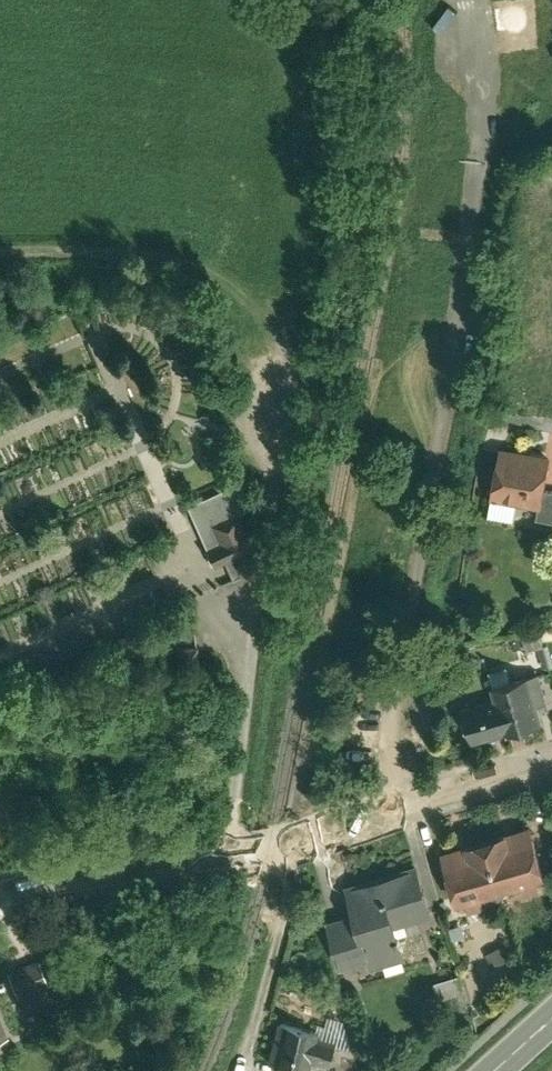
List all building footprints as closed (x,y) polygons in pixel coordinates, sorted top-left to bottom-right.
[(551,453),(502,444),(492,496),(542,505),(545,486),(551,453)] [(184,505),(211,567),(255,548),(239,511),(247,508),(236,483),(184,505)] [(545,486),(542,505),(540,516),(551,518),(551,487),(545,486)] [(491,683),(516,676),(512,662),(487,669),(491,683)] [(472,740),(541,720),(536,702),(546,699),(538,670),(516,676),(491,683),(494,693),(461,702),(472,740)] [(533,820),(439,848),(455,901),(461,899),(465,910),(486,903),(483,893),(519,882),(522,894),(541,888),(538,876),(549,873),(533,820)] [(439,926),(418,859),(397,865),(398,869),(365,880),(364,876),(343,882),(352,910),(325,919),(340,965),(364,957),(367,969),(407,957),(401,938),(439,926)] [(36,960),(5,972),(23,1017),(65,1001),(48,958),(37,963),(36,960)] [(456,973),(432,981),(438,999),(463,991),(456,973)] [(275,1022),(263,1067),(278,1070),(305,1070),(306,1064),(328,1070),(335,1044),(314,1038),(315,1033),(275,1022)]
